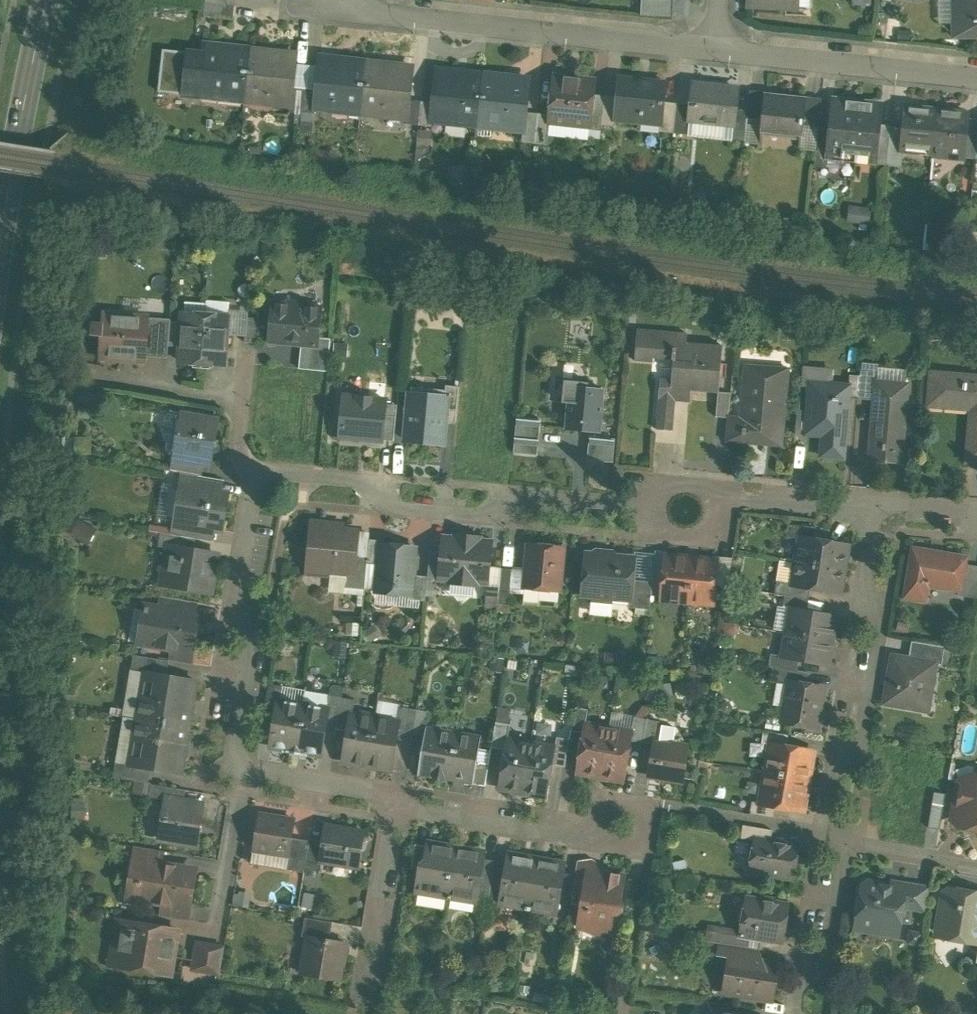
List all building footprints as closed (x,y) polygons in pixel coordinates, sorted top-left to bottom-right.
[(747,7),(798,10),(799,0),(747,0),(747,7)] [(955,39),(976,38),(976,0),(954,0),(955,39)] [(250,50),(204,45),(203,54),(198,96),(245,101),(246,90),(250,50)] [(203,54),(163,50),(158,92),(198,96),(203,54)] [(297,55),(250,50),(246,90),(257,91),(256,102),(290,106),(291,106),(293,87),(296,64),(297,55)] [(366,62),(320,58),(319,67),(317,90),(315,109),(361,113),(366,62)] [(413,68),(366,62),(361,113),(407,118),(408,118),(410,101),(413,68)] [(319,67),(296,64),(293,87),(305,89),(317,90),(319,67)] [(483,75),(437,70),(433,103),(431,121),(432,121),(477,126),(483,75)] [(529,80),(483,75),(477,126),(524,131),(526,113),(529,80)] [(665,82),(619,78),(617,97),(614,120),(615,120),(660,124),(661,124),(663,102),(665,82)] [(571,82),(554,81),(550,115),(549,122),(587,127),(589,127),(593,95),(594,83),(594,82),(593,81),(573,79),(572,80),(571,81),(571,82)] [(738,90),(693,85),(691,105),(689,121),(690,121),(732,126),(734,126),(736,110),(738,90)] [(305,89),(293,87),(291,106),(290,106),(290,112),(302,113),(305,89)] [(317,90),(305,89),(302,113),(315,114),(315,109),(317,90)] [(766,93),(750,91),(748,111),(747,119),(762,121),(765,95),(766,93)] [(604,96),(593,95),(589,127),(587,127),(587,131),(601,132),(601,126),(604,96)] [(765,95),(762,121),(761,131),(802,136),(803,126),(806,100),(805,100),(765,95)] [(617,97),(604,96),(601,126),(614,127),(615,120),(614,120),(617,97)] [(821,98),(805,97),(805,100),(806,100),(803,126),(818,128),(818,127),(821,98)] [(421,102),(410,101),(408,118),(407,118),(406,125),(418,126),(421,102)] [(881,106),(833,101),(830,128),(827,152),(829,152),(840,153),(840,158),(874,161),(875,161),(879,125),(881,106)] [(433,103),(421,102),(418,126),(432,127),(432,121),(431,121),(433,103)] [(676,103),(663,102),(661,124),(660,124),(659,132),(673,133),(676,103)] [(691,105),(676,103),(673,133),(689,135),(690,121),(689,121),(691,105)] [(936,111),(906,108),(904,129),(902,146),(904,147),(915,148),(915,153),(932,154),(932,152),(936,111)] [(748,111),(736,110),(734,126),(732,126),(730,140),(744,141),(747,119),(748,111)] [(968,114),(936,111),(932,152),(946,154),(946,158),(963,159),(964,158),(967,119),(968,114)] [(537,114),(526,113),(524,131),(522,142),(534,144),(537,114)] [(550,115),(537,114),(534,144),(547,145),(549,122),(550,115)] [(967,119),(964,158),(976,159),(976,146),(976,120),(967,119)] [(891,126),(879,125),(875,161),(874,161),(873,165),(886,166),(887,166),(891,127),(891,126)] [(830,128),(818,127),(818,128),(814,167),(827,169),(829,152),(827,152),(830,128)] [(904,129),(891,127),(887,166),(902,167),(904,147),(902,146),(904,129)] [(229,302),(207,300),(206,315),(228,317),(229,302)] [(307,304),(287,302),(287,304),(273,303),(269,342),(286,344),(287,342),(300,343),(300,345),(302,345),(318,347),(318,339),(321,307),(307,306),(307,304)] [(205,315),(184,313),(183,322),(181,347),(180,361),(202,363),(205,315)] [(148,318),(105,314),(102,358),(144,361),(145,353),(148,318)] [(206,315),(205,315),(202,363),(225,365),(228,317),(206,315)] [(170,319),(148,318),(145,353),(167,355),(168,346),(170,321),(170,319)] [(259,319),(247,318),(245,342),(257,343),(259,319)] [(183,322),(170,321),(168,346),(181,347),(183,322)] [(722,346),(686,343),(687,334),(637,329),(635,360),(653,362),(653,351),(674,353),(671,380),(660,379),(656,429),(672,431),(676,389),(718,393),(719,393),(722,346)] [(318,347),(302,345),(300,369),(327,372),(331,340),(318,339),(318,347)] [(556,377),(588,376),(588,365),(556,366),(556,377)] [(788,369),(744,366),(740,418),(739,429),(745,430),(744,439),(766,441),(769,409),(785,410),(788,369)] [(873,370),(861,368),(860,377),(858,398),(871,400),(873,370)] [(931,372),(928,406),(971,410),(966,461),(976,462),(976,376),(931,372)] [(860,377),(850,376),(849,386),(848,398),(858,398),(860,377)] [(562,403),(568,404),(566,429),(600,432),(604,390),(588,389),(589,383),(564,381),(562,403)] [(908,384),(876,381),(874,397),(906,400),(908,384)] [(849,386),(810,382),(807,412),(806,428),(807,428),(807,435),(822,436),(821,456),(843,458),(848,398),(849,386)] [(459,387),(446,386),(444,399),(446,399),(444,421),(455,423),(459,387)] [(719,393),(718,393),(716,417),(728,418),(728,417),(730,394),(719,393)] [(338,439),(382,442),(385,405),(385,398),(341,395),(338,439)] [(444,399),(410,396),(406,441),(442,444),(444,421),(446,399),(444,399)] [(906,400),(874,397),(873,412),(879,412),(877,437),(871,437),(869,461),(901,464),(906,400)] [(385,405),(382,442),(395,443),(398,406),(385,405)] [(785,410),(769,409),(766,441),(744,439),(744,443),(782,446),(785,410)] [(807,412),(797,411),(795,434),(807,435),(807,428),(806,428),(807,412)] [(184,415),(170,412),(170,413),(166,416),(163,432),(162,431),(167,442),(165,450),(178,452),(184,415)] [(217,420),(184,415),(178,452),(177,457),(177,458),(202,463),(210,464),(217,420)] [(740,418),(728,417),(728,418),(726,442),(744,443),(744,439),(745,430),(739,429),(740,418)] [(516,418),(513,451),(537,453),(539,420),(516,418)] [(614,442),(589,440),(588,460),(613,461),(614,442)] [(202,463),(177,458),(177,457),(176,457),(173,472),(198,476),(200,476),(202,463)] [(200,476),(198,476),(196,488),(220,492),(222,480),(200,476)] [(196,488),(181,485),(174,523),(183,524),(206,528),(222,531),(229,493),(196,488)] [(85,543),(93,526),(75,517),(67,534),(85,543)] [(357,532),(326,529),(327,524),(312,522),(310,540),(306,541),(305,547),(309,550),(307,568),(347,572),(354,573),(357,534),(357,532)] [(206,528),(183,524),(181,536),(195,539),(204,540),(206,528)] [(814,528),(788,525),(786,537),(800,539),(800,538),(812,540),(814,528)] [(181,536),(160,533),(158,547),(172,549),(172,548),(193,551),(195,539),(181,536)] [(369,535),(357,534),(354,573),(347,572),(345,588),(364,589),(367,564),(369,540),(369,535)] [(457,540),(443,538),(441,552),(439,578),(440,578),(452,579),(452,583),(473,585),(474,581),(487,582),(488,567),(490,543),(476,541),(477,541),(476,539),(472,542),(467,543),(463,542),(460,541),(457,538),(456,539),(457,540)] [(812,540),(800,538),(800,539),(799,545),(796,548),(795,556),(797,559),(796,561),(844,569),(848,546),(812,540)] [(382,541),(369,540),(367,564),(378,565),(380,545),(382,545),(382,541)] [(401,543),(394,542),(389,546),(382,545),(380,545),(378,565),(376,588),(380,592),(389,593),(393,589),(409,591),(410,591),(412,578),(415,576),(415,570),(413,567),(414,548),(405,548),(401,543)] [(562,549),(528,546),(524,587),(558,590),(562,549)] [(193,551),(172,548),(172,549),(167,579),(189,583),(188,588),(211,592),(212,590),(209,590),(211,578),(214,578),(218,555),(200,552),(200,553),(193,551)] [(965,558),(914,550),(906,597),(923,600),(926,584),(959,590),(960,590),(964,564),(965,558)] [(441,552),(430,553),(428,577),(427,579),(440,580),(440,578),(439,578),(441,552)] [(634,558),(586,554),(582,596),(629,600),(630,600),(632,580),(634,558)] [(692,558),(667,556),(663,600),(687,602),(692,558)] [(716,561),(692,558),(687,602),(712,605),(716,561)] [(844,569),(796,561),(796,564),(793,566),(791,575),(794,578),(792,584),(792,585),(810,588),(840,593),(844,569)] [(964,564),(960,590),(959,590),(958,595),(976,599),(976,566),(964,564)] [(500,568),(488,567),(486,599),(498,600),(500,568)] [(512,569),(501,568),(497,604),(509,605),(512,569)] [(428,577),(415,576),(412,578),(410,591),(409,591),(408,600),(425,602),(427,579),(428,577)] [(652,582),(632,580),(630,600),(629,600),(628,608),(649,610),(652,582)] [(810,588),(792,585),(792,584),(786,583),(784,596),(808,600),(810,588)] [(196,602),(163,596),(160,608),(194,614),(196,602)] [(194,614),(160,608),(145,605),(141,626),(148,635),(146,645),(188,652),(191,633),(191,632),(194,614)] [(836,617),(790,610),(787,633),(832,640),(836,617)] [(832,640),(787,633),(783,657),(799,660),(828,664),(832,640)] [(945,647),(911,642),(908,658),(936,663),(936,664),(942,665),(945,647)] [(169,661),(133,655),(131,671),(145,674),(146,672),(167,676),(169,661)] [(799,660),(783,657),(771,655),(769,666),(772,667),(797,671),(799,660)] [(908,658),(892,655),(884,704),(923,711),(926,691),(931,692),(936,664),(936,663),(908,658)] [(797,671),(772,667),(770,681),(788,684),(788,682),(806,685),(808,673),(797,671)] [(167,676),(146,672),(145,674),(138,719),(185,727),(190,700),(193,700),(196,681),(167,676)] [(806,685),(788,682),(788,684),(782,722),(817,728),(824,688),(806,685)] [(283,686),(269,684),(263,715),(275,717),(278,700),(280,701),(283,686)] [(341,698),(329,696),(326,708),(328,709),(325,726),(336,728),(341,698)] [(355,700),(341,698),(336,728),(336,729),(348,731),(351,714),(352,714),(355,700)] [(280,701),(278,700),(275,717),(270,748),(282,750),(282,752),(295,754),(303,705),(280,701)] [(326,708),(303,705),(295,754),(307,756),(308,754),(320,756),(325,726),(328,709),(326,708)] [(417,710),(399,707),(397,722),(398,722),(395,739),(411,742),(412,734),(417,710)] [(587,709),(575,707),(571,731),(583,733),(584,724),(585,724),(587,709)] [(429,712),(417,710),(412,734),(424,736),(426,727),(429,712)] [(370,715),(360,714),(357,715),(352,714),(351,714),(348,731),(343,762),(367,766),(375,718),(372,718),(370,715)] [(390,719),(380,717),(377,719),(375,718),(367,766),(390,770),(395,739),(398,722),(397,722),(391,721),(390,719)] [(646,719),(634,717),(631,732),(632,732),(630,741),(642,743),(646,719)] [(185,727),(138,719),(130,763),(130,765),(151,768),(181,773),(184,755),(181,754),(185,727)] [(660,722),(646,719),(642,743),(654,745),(655,740),(656,741),(660,722)] [(509,726),(495,724),(491,748),(505,750),(507,741),(507,740),(509,726)] [(585,724),(584,724),(583,733),(576,772),(600,776),(608,728),(585,724)] [(426,727),(424,736),(418,775),(449,780),(457,733),(426,727)] [(631,732),(608,728),(600,776),(624,780),(630,741),(632,732),(631,732)] [(787,735),(763,731),(761,744),(769,746),(769,745),(785,748),(787,735)] [(481,737),(457,733),(449,780),(473,784),(476,763),(479,749),(481,737)] [(569,740),(556,738),(552,765),(565,767),(569,740)] [(507,740),(507,741),(505,750),(499,788),(522,792),(530,744),(507,740)] [(656,741),(655,740),(654,745),(649,776),(659,778),(663,783),(668,779),(681,782),(687,750),(670,747),(666,742),(656,741)] [(554,748),(530,744),(522,792),(546,796),(554,748)] [(785,748),(769,745),(769,746),(765,772),(808,779),(813,752),(785,748)] [(491,751),(479,749),(476,763),(488,765),(491,751)] [(130,763),(115,761),(113,778),(149,784),(151,768),(130,765),(130,763)] [(488,765),(476,763),(473,784),(473,785),(485,787),(488,765)] [(808,779),(765,772),(760,804),(759,804),(776,807),(803,811),(808,779)] [(970,780),(960,783),(954,819),(961,825),(969,822),(976,824),(976,781),(970,780)] [(186,790),(150,784),(148,797),(166,800),(166,799),(184,802),(186,790)] [(945,794),(934,792),(933,803),(944,805),(945,794)] [(184,802),(166,799),(166,800),(159,839),(196,845),(203,805),(184,802)] [(776,807),(759,804),(760,804),(751,802),(749,814),(774,818),(776,807)] [(929,827),(940,829),(944,805),(933,803),(929,827)] [(295,821),(259,814),(253,850),(289,856),(292,838),(295,821)] [(772,830),(743,825),(741,838),(755,840),(770,842),(772,830)] [(364,832),(328,826),(326,842),(324,841),(321,861),(344,865),(345,861),(358,863),(364,832)] [(309,841),(292,838),(289,856),(286,869),(304,872),(305,869),(309,841)] [(324,841),(310,839),(309,841),(305,869),(319,872),(321,861),(324,841)] [(770,842),(755,840),(753,855),(749,858),(748,864),(751,868),(750,871),(792,878),(797,846),(770,842)] [(456,849),(427,844),(427,848),(423,870),(420,869),(419,871),(416,891),(448,896),(456,849)] [(427,848),(415,845),(411,869),(419,871),(420,869),(423,870),(427,848)] [(163,851),(136,847),(134,859),(161,863),(163,851)] [(484,854),(456,849),(448,896),(476,901),(479,883),(483,859),(484,854)] [(536,860),(508,856),(502,887),(500,902),(528,907),(536,860)] [(161,863),(134,859),(130,881),(136,882),(134,893),(139,899),(149,901),(154,897),(165,899),(165,900),(189,904),(194,874),(175,870),(170,865),(161,863)] [(495,861),(483,859),(479,883),(491,885),(495,861)] [(564,865),(536,860),(528,907),(556,912),(559,897),(563,873),(564,865)] [(507,863),(495,861),(491,885),(502,887),(507,863)] [(591,865),(577,863),(575,875),(572,895),(584,897),(588,873),(590,873),(591,865)] [(590,873),(588,873),(584,897),(590,898),(588,907),(580,913),(578,927),(591,930),(598,924),(609,926),(612,913),(617,914),(622,910),(623,904),(619,900),(624,875),(607,872),(606,876),(590,873)] [(575,875),(563,873),(559,897),(571,899),(572,895),(575,875)] [(904,889),(868,883),(862,887),(860,897),(864,902),(863,908),(858,911),(857,919),(861,925),(871,927),(875,932),(894,935),(896,924),(900,921),(902,907),(905,889),(904,889)] [(930,887),(905,883),(904,889),(905,889),(902,907),(926,911),(930,887)] [(962,888),(960,890),(957,889),(957,890),(949,889),(942,893),(941,903),(944,908),(942,924),(948,934),(961,936),(960,940),(976,943),(976,894),(976,893),(974,892),(972,890),(962,888)] [(761,901),(747,899),(741,933),(741,934),(759,937),(781,941),(787,905),(776,903),(773,899),(766,898),(761,901)] [(189,904),(165,900),(162,916),(188,920),(191,904),(189,904)] [(332,922),(305,918),(302,936),(307,937),(308,936),(329,939),(332,922)] [(179,930),(125,921),(119,925),(117,935),(122,940),(122,941),(119,962),(140,966),(141,958),(152,960),(151,969),(170,972),(173,956),(174,956),(179,930)] [(723,930),(713,928),(710,930),(708,941),(721,942),(723,930)] [(741,933),(723,930),(721,942),(756,949),(759,937),(741,934),(741,933)] [(922,934),(910,932),(909,943),(920,944),(922,934)] [(329,939),(308,936),(307,937),(304,959),(309,959),(307,974),(340,980),(342,965),(343,965),(346,948),(345,947),(346,942),(329,939)] [(225,946),(198,941),(193,969),(220,973),(225,946)] [(756,949),(721,942),(718,956),(730,958),(754,962),(756,949)] [(754,962),(730,958),(724,992),(771,999),(777,965),(754,962)] [(705,1001),(703,1013),(705,1013),(709,1013),(734,1013),(736,1006),(705,1001)]
